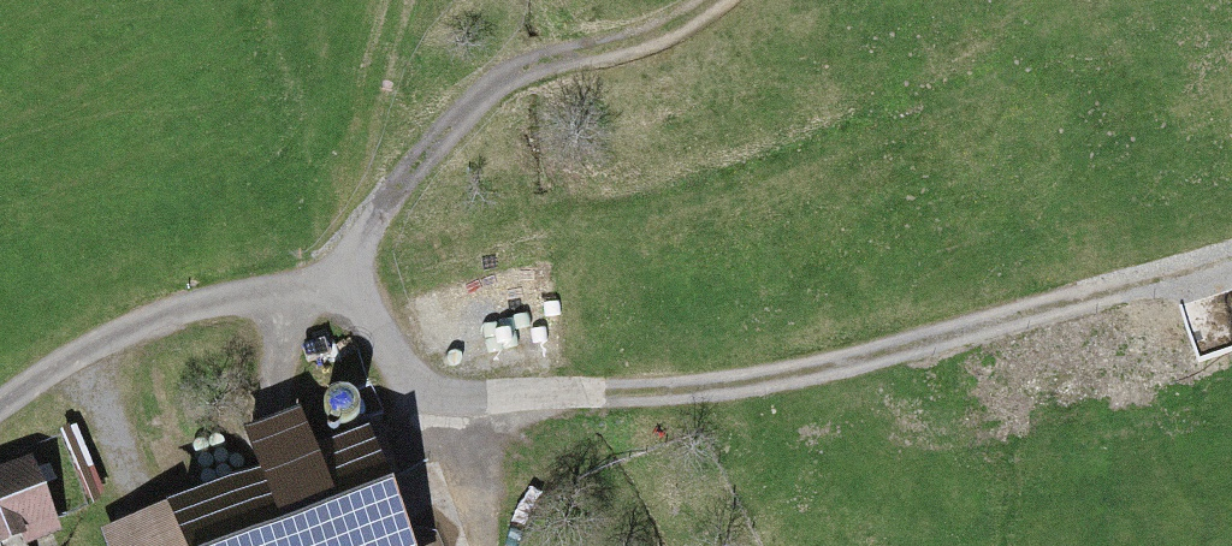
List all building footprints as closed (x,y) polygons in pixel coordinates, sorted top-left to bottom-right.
[(158,530),(164,545),(401,545),(365,451),(158,530)] [(0,482),(0,545),(49,545),(50,545),(19,474),(0,482)]
